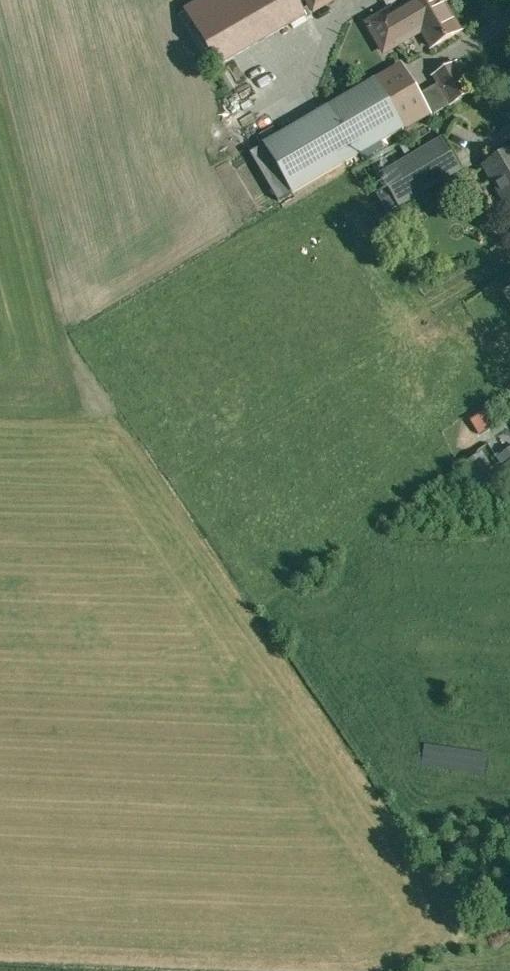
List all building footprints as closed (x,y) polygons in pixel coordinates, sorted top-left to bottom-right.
[(313,12),(333,0),(307,0),(313,12)] [(408,7),(388,18),(392,26),(374,37),(382,51),(400,40),(402,43),(422,31),(431,48),(460,31),(442,0),(404,0),(408,7)] [(422,94),(434,114),(472,91),(456,64),(434,76),(439,84),(422,94)] [(429,114),(400,65),(264,145),(293,193),(429,114)] [(398,206),(462,169),(444,138),(380,175),(398,206)] [(483,166),(508,208),(506,210),(509,217),(509,150),(483,166)] [(479,419),(485,431),(499,424),(492,412),(479,419)]
